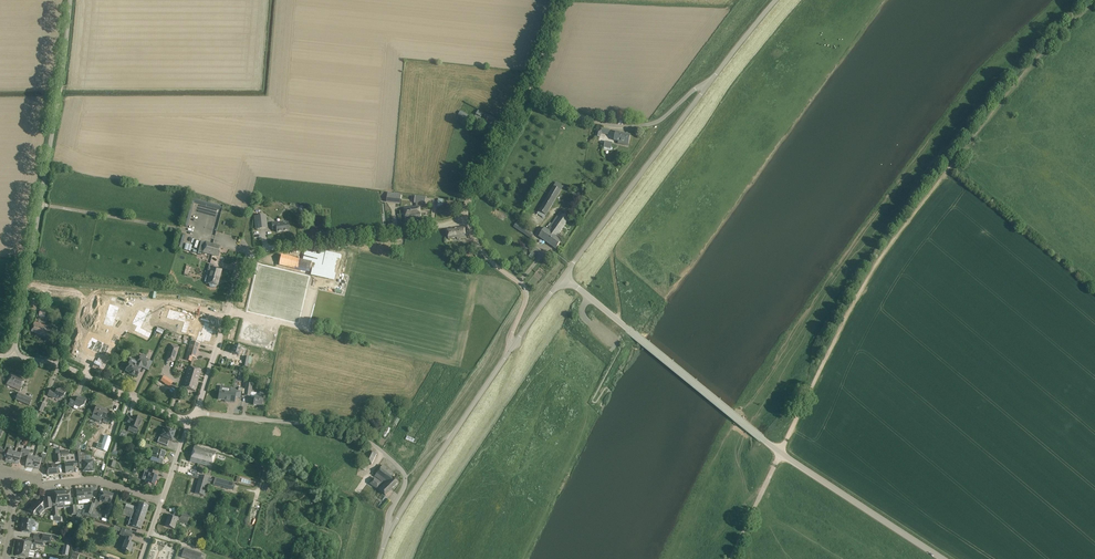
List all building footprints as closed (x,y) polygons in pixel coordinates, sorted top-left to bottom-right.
[(483,113),(479,110),(474,118),(461,111),(458,115),(480,128),(481,125),(477,123),(483,113)] [(496,120),(486,114),(483,118),(487,120),(486,122),(493,126),(496,120)] [(609,130),(601,128),(596,131),(595,136),(600,137),(600,134),(602,133),(608,135),(609,130)] [(630,135),(616,132),(614,140),(624,143),(623,145),(628,146),(630,135)] [(554,186),(560,191),(563,186),(556,182),(554,186)] [(545,215),(560,191),(554,186),(539,211),(545,215)] [(388,193),(387,201),(400,203),(401,194),(388,193)] [(416,207),(404,208),(405,219),(413,219),(413,217),(421,216),(419,206),(418,207),(418,203),(425,204),(426,198),(416,196),(415,203),(416,203),(416,207)] [(569,219),(560,212),(552,224),(550,223),(548,226),(549,227),(547,230),(545,228),(539,237),(556,249),(562,241),(556,236),(569,219)] [(263,220),(263,216),(255,217),(256,229),(260,229),(260,227),(267,227),(266,219),(263,220)] [(283,224),(282,222),(276,223),(276,224),(275,224),(274,223),(271,223),(272,230),(276,229),(277,232),(289,231),(288,223),(283,224)] [(529,231),(517,222),(513,227),(522,234),(523,233),(531,239),(533,235),(528,232),(529,231)] [(466,238),(465,227),(447,230),(448,239),(457,238),(457,239),(466,238)] [(205,243),(201,242),(199,251),(218,256),(221,247),(205,243)] [(186,243),(184,250),(190,252),(192,245),(186,243)] [(533,250),(530,254),(529,257),(532,259),(533,256),(536,257),(538,253),(533,250)] [(470,254),(470,251),(465,251),(466,257),(465,257),(466,267),(472,266),(472,264),(474,264),(472,254),(470,254)] [(297,267),(310,270),(314,270),(313,271),(313,273),(319,275),(319,273),(322,262),(316,261),(315,263),(312,263),(312,262),(298,259),(297,267)] [(208,271),(206,277),(209,278),(207,284),(209,284),(209,285),(209,286),(210,287),(212,288),(213,288),(214,287),(215,286),(215,285),(217,286),(221,269),(213,267),(212,267),(210,272),(208,271)] [(110,304),(106,315),(116,318),(119,307),(110,304)] [(139,310),(135,317),(144,322),(151,309),(146,309),(144,313),(139,310)] [(169,310),(167,317),(178,321),(180,313),(169,310)] [(180,313),(178,321),(184,323),(181,332),(185,334),(186,335),(190,322),(189,322),(185,321),(187,316),(180,313)] [(106,315),(104,325),(113,327),(116,318),(106,315)] [(135,317),(132,324),(137,327),(135,331),(134,330),(134,331),(145,336),(147,331),(141,328),(144,322),(135,317)] [(46,326),(34,322),(31,332),(52,338),(55,331),(46,328),(46,326)] [(201,332),(201,333),(211,336),(213,330),(208,328),(209,325),(210,325),(210,324),(204,322),(201,332)] [(63,327),(59,334),(63,336),(67,329),(63,327)] [(199,332),(196,340),(204,343),(203,343),(204,341),(209,343),(211,336),(201,333),(201,332),(199,332)] [(116,343),(119,336),(114,334),(111,341),(116,343)] [(91,339),(87,348),(96,352),(100,343),(91,339)] [(191,341),(186,356),(196,358),(200,344),(191,341)] [(100,343),(96,352),(105,357),(109,348),(100,343)] [(179,347),(170,344),(166,358),(167,361),(172,363),(175,361),(179,347)] [(243,353),(240,352),(241,347),(235,346),(232,353),(242,356),(243,353)] [(128,366),(125,371),(130,373),(129,374),(137,377),(139,372),(142,367),(145,368),(149,360),(140,356),(137,364),(130,361),(128,366)] [(186,376),(192,377),(198,379),(201,370),(188,366),(186,376)] [(25,380),(11,374),(9,379),(6,384),(21,390),(23,385),(25,380)] [(198,379),(192,377),(186,376),(184,382),(182,388),(195,391),(197,383),(198,379)] [(171,381),(165,377),(159,386),(165,390),(171,381)] [(218,399),(228,401),(229,401),(228,402),(234,403),(236,391),(236,390),(230,389),(231,388),(220,386),(219,391),(218,399)] [(48,396),(53,399),(54,397),(58,399),(58,398),(59,399),(63,397),(64,396),(66,392),(61,390),(56,392),(51,390),(48,396)] [(264,394),(251,392),(250,396),(244,395),(244,396),(254,397),(253,405),(262,406),(264,394)] [(32,399),(18,393),(15,400),(29,406),(32,399)] [(87,400),(81,398),(76,400),(71,398),(68,405),(73,407),(73,408),(77,410),(78,407),(79,407),(80,407),(84,406),(84,405),(85,405),(87,400)] [(45,405),(40,402),(36,411),(42,413),(45,405)] [(93,414),(91,418),(100,423),(102,419),(104,420),(103,422),(108,424),(109,422),(111,417),(107,415),(108,412),(97,406),(95,411),(93,414)] [(58,428),(64,415),(62,414),(62,413),(61,413),(58,418),(60,419),(56,427),(58,428)] [(136,418),(134,417),(133,416),(133,417),(132,418),(127,416),(125,423),(130,425),(130,427),(138,430),(140,425),(142,420),(136,418)] [(172,440),(173,437),(173,436),(174,436),(175,433),(175,432),(174,432),(174,431),(171,430),(171,431),(166,429),(165,432),(160,431),(159,435),(160,436),(157,443),(167,446),(169,440),(172,441),(172,440)] [(108,453),(112,439),(105,437),(103,445),(99,444),(97,450),(108,453)] [(82,444),(77,441),(73,448),(78,451),(82,444)] [(405,458),(412,447),(405,442),(398,453),(405,458)] [(118,444),(114,443),(110,454),(116,456),(118,452),(116,451),(118,444)] [(154,447),(149,446),(146,445),(144,445),(143,449),(150,451),(149,454),(152,455),(150,461),(162,464),(165,452),(154,449),(154,447)] [(216,452),(194,446),(190,461),(212,468),(216,452)] [(377,454),(366,448),(361,458),(372,464),(377,454)] [(25,452),(25,454),(28,455),(27,461),(25,466),(32,468),(35,458),(35,457),(31,456),(32,454),(30,453),(30,451),(26,450),(25,452)] [(7,456),(5,461),(12,463),(15,453),(15,452),(11,451),(11,452),(8,451),(7,456)] [(86,454),(77,451),(78,456),(79,463),(83,463),(83,472),(94,472),(94,466),(94,462),(91,462),(91,460),(86,460),(86,456),(86,454)] [(15,453),(12,463),(19,464),(20,459),(22,453),(18,452),(18,453),(15,453)] [(35,458),(32,468),(39,470),(40,464),(40,463),(42,459),(38,458),(37,458),(35,458)] [(77,466),(77,462),(73,462),(73,464),(65,465),(66,473),(74,472),(73,467),(77,466)] [(58,474),(57,465),(46,466),(47,475),(58,474)] [(374,476),(382,481),(384,483),(384,484),(389,480),(392,482),(388,486),(390,488),(391,487),(392,488),(398,483),(393,476),(395,475),(383,465),(374,476)] [(144,480),(142,486),(151,489),(152,485),(154,486),(156,480),(157,480),(158,477),(155,476),(156,472),(149,470),(145,481),(144,480)] [(209,478),(195,474),(194,478),(198,479),(194,493),(204,496),(209,478)] [(235,483),(214,477),(213,484),(233,490),(235,483)] [(392,489),(392,488),(391,487),(390,488),(388,486),(392,482),(389,480),(384,484),(384,483),(382,481),(381,482),(374,477),(370,484),(377,489),(378,488),(379,489),(385,495),(392,489)] [(366,488),(370,481),(364,478),(360,485),(366,488)] [(82,489),(76,490),(77,495),(77,501),(78,500),(78,502),(78,504),(90,503),(89,499),(91,499),(91,495),(90,490),(83,490),(82,489)] [(64,508),(71,507),(70,505),(70,503),(71,503),(70,490),(62,491),(63,504),(64,508)] [(56,504),(63,504),(62,491),(54,492),(56,504)] [(109,494),(102,492),(100,500),(110,503),(113,495),(110,493),(109,494)] [(52,508),(51,498),(44,499),(44,504),(43,504),(39,500),(35,504),(36,505),(34,507),(33,506),(29,510),(33,514),(34,513),(39,515),(40,515),(45,510),(45,509),(52,508)] [(135,516),(144,519),(148,506),(139,503),(137,509),(133,507),(132,509),(136,511),(135,516)] [(114,506),(108,504),(105,515),(110,516),(110,517),(114,506)] [(141,530),(144,519),(135,516),(136,511),(132,509),(125,507),(123,515),(134,519),(131,526),(135,528),(141,530)] [(190,514),(182,511),(181,514),(180,514),(178,519),(187,522),(189,517),(188,517),(190,514)] [(178,518),(169,515),(165,526),(174,529),(178,518)] [(33,521),(22,519),(21,525),(23,525),(22,532),(27,533),(31,534),(33,521)] [(122,529),(120,535),(123,536),(127,538),(122,550),(125,551),(130,553),(133,545),(130,544),(133,536),(128,534),(125,533),(126,530),(122,529)] [(52,536),(42,534),(40,541),(51,542),(52,536)] [(29,551),(35,552),(37,550),(36,547),(36,545),(33,544),(31,544),(31,543),(18,541),(17,549),(21,549),(27,550),(29,551)] [(35,552),(29,551),(27,550),(21,549),(17,549),(16,556),(28,558),(28,557),(31,558),(34,558),(35,552)] [(184,549),(181,557),(188,558),(200,558),(202,554),(184,549)]
